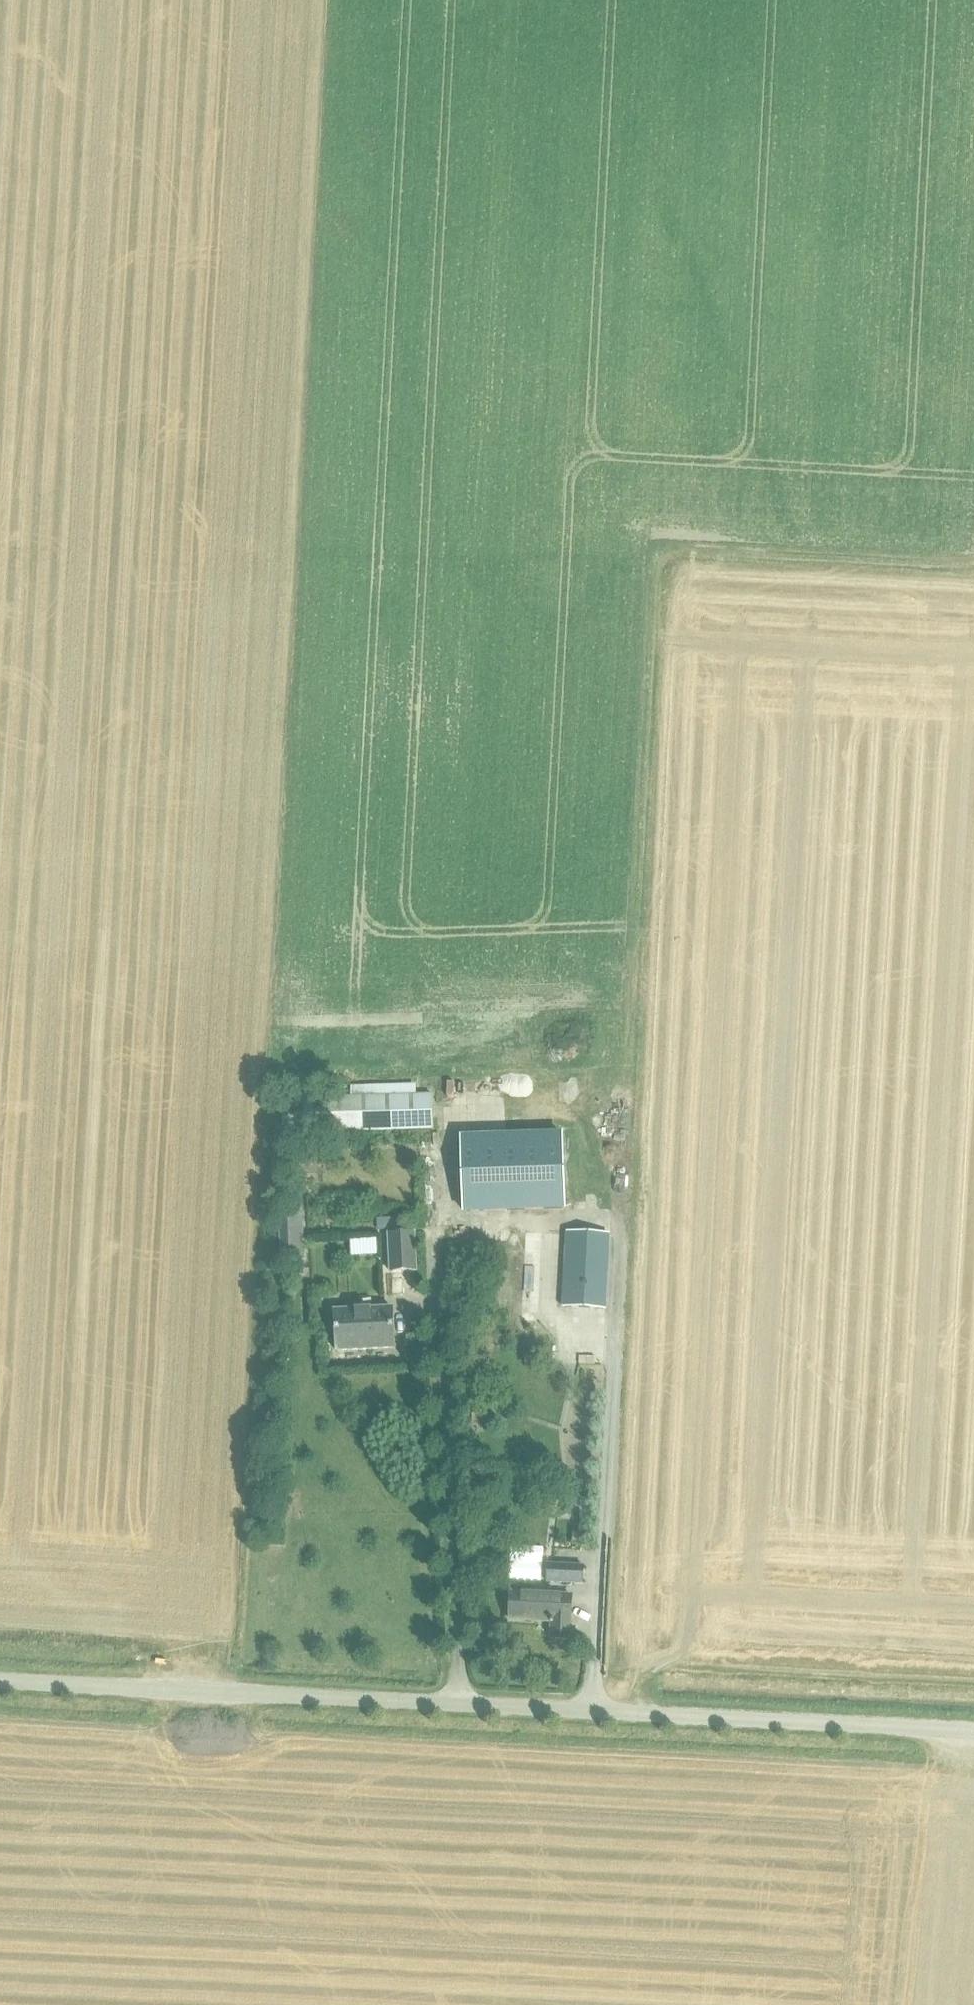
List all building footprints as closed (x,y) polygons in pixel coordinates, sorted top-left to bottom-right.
[(282,1100),(283,1133),(433,1129),(432,1095),(282,1100)] [(562,1135),(512,1136),(461,1138),(464,1212),(565,1209),(562,1135)] [(350,1195),(331,1196),(331,1205),(351,1204),(350,1195)] [(405,1211),(382,1214),(384,1226),(407,1223),(405,1211)] [(304,1257),(303,1218),(277,1218),(279,1258),(304,1257)] [(563,1307),(605,1309),(609,1235),(568,1233),(563,1307)] [(415,1234),(389,1235),(391,1272),(416,1271),(415,1234)] [(335,1311),(337,1351),(395,1348),(393,1308),(335,1311)] [(582,1566),(545,1564),(544,1581),(581,1583),(582,1566)] [(552,1638),(569,1639),(571,1597),(512,1594),(510,1618),(553,1621),(552,1638)]
